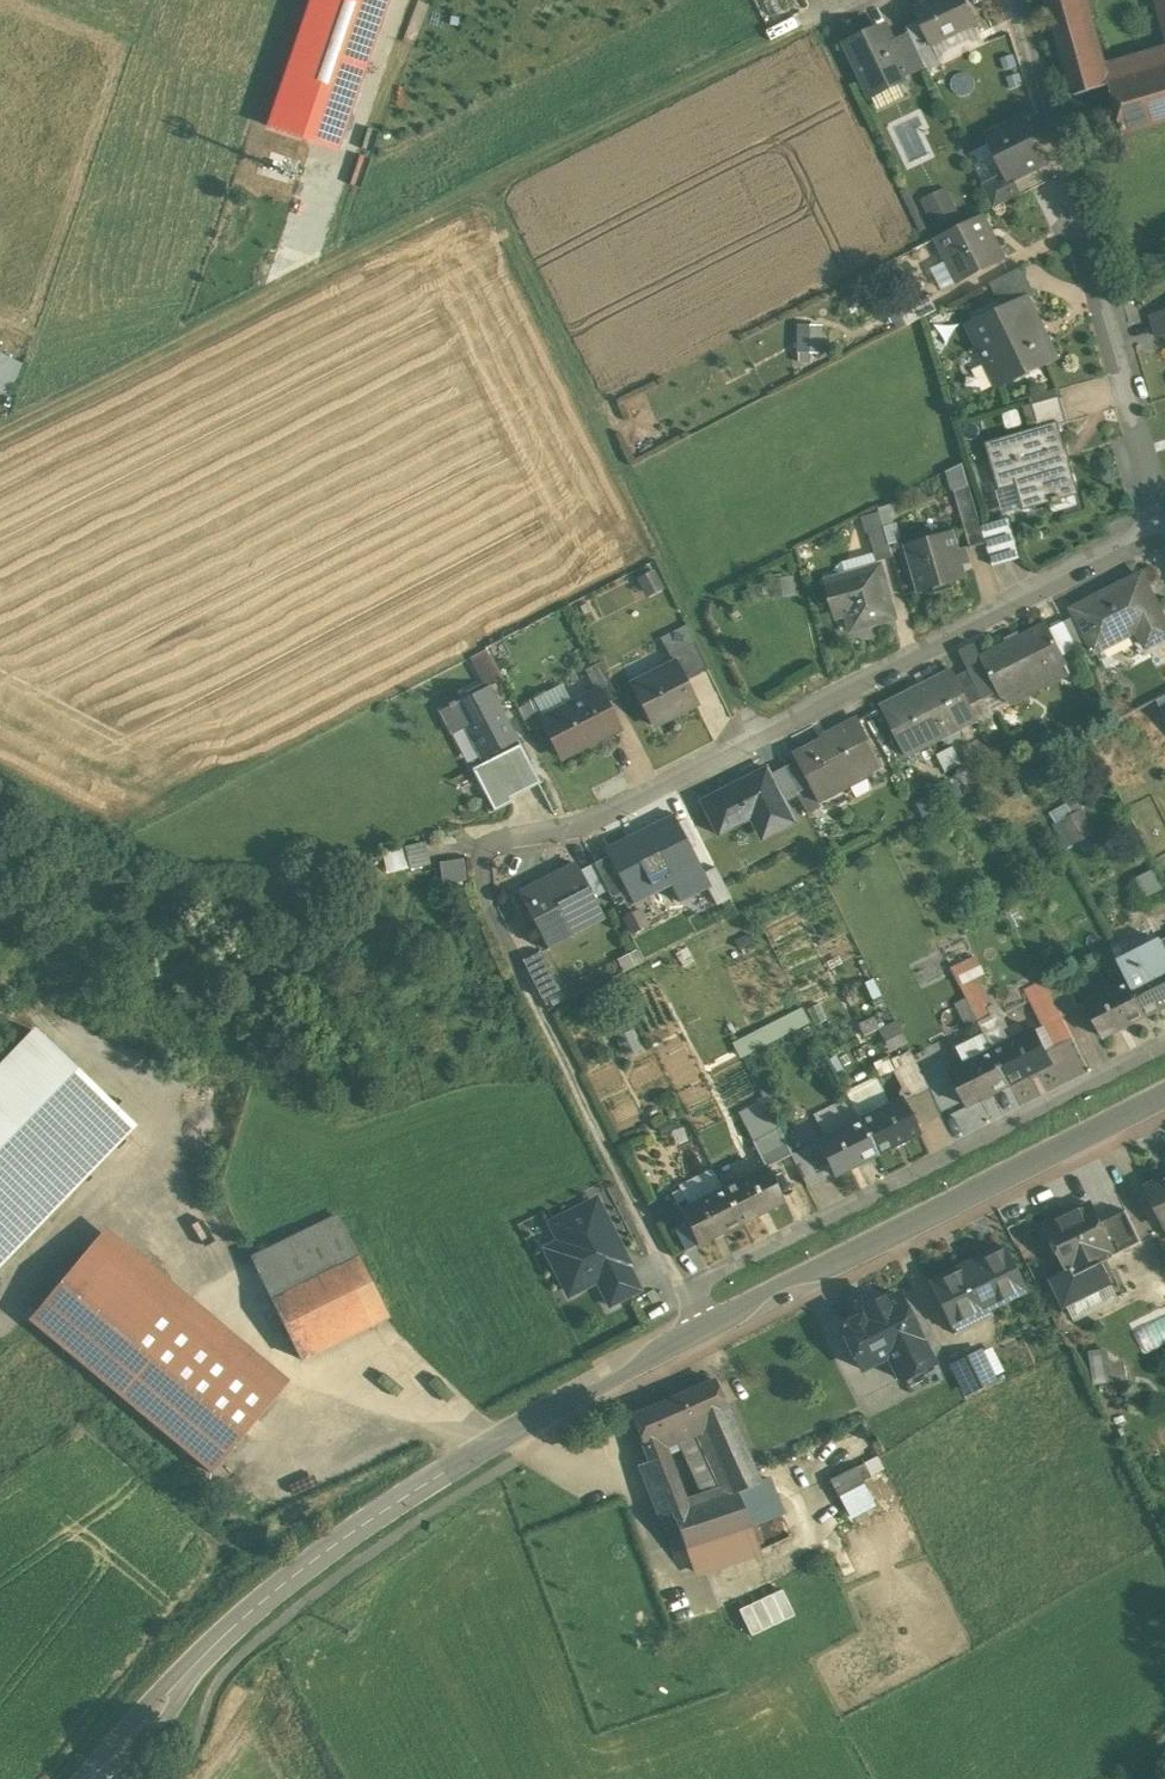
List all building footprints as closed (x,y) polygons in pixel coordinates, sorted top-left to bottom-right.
[(270,126),(338,148),(385,0),(310,0),(270,126)] [(914,10),(919,21),(931,46),(977,23),(966,0),(934,0),(914,10)] [(1079,0),(1047,0),(1074,96),(1103,87),(1098,69),(1079,0)] [(1164,29),(1164,0),(1157,0),(1164,29)] [(919,21),(907,27),(910,35),(918,52),(931,46),(919,21)] [(886,26),(846,45),(866,86),(870,85),(886,91),(900,84),(902,77),(892,55),(897,52),(893,43),(894,43),(886,26)] [(894,43),(893,43),(897,52),(892,55),(902,77),(925,66),(918,52),(910,35),(894,43)] [(1098,69),(1103,87),(1109,85),(1109,84),(1164,68),(1164,49),(1098,69)] [(1109,84),(1109,85),(1123,134),(1164,122),(1164,68),(1109,84)] [(1043,164),(1022,119),(998,131),(996,147),(1005,174),(1009,181),(1013,179),(1043,164)] [(1005,174),(982,185),(993,209),(1021,195),(1013,179),(1009,181),(1005,174)] [(922,195),(931,222),(961,212),(952,185),(922,195)] [(1003,260),(981,216),(938,238),(960,282),(1003,260)] [(1022,268),(991,284),(1004,310),(1027,299),(1027,300),(1036,296),(1022,268)] [(930,296),(900,311),(907,326),(937,311),(930,296)] [(1004,310),(974,324),(987,352),(983,354),(998,387),(1056,359),(1027,300),(1027,299),(1004,310)] [(1152,316),(1158,338),(1164,336),(1164,312),(1152,316)] [(822,361),(823,322),(796,321),(795,360),(822,361)] [(8,391),(22,360),(0,350),(0,387),(8,391)] [(1060,397),(1032,405),(1039,429),(1057,424),(1058,426),(1067,423),(1060,397)] [(1039,429),(987,444),(999,486),(1024,479),(1033,507),(1078,494),(1058,426),(1057,424),(1039,429)] [(969,486),(954,491),(971,548),(986,544),(982,527),(969,486)] [(1009,518),(982,527),(986,544),(993,566),(1021,558),(1009,518)] [(885,530),(869,534),(877,561),(893,557),(885,530)] [(953,533),(907,547),(921,592),(935,588),(936,595),(954,589),(952,583),(966,579),(962,566),(970,564),(965,549),(958,551),(953,533)] [(637,575),(646,594),(665,585),(656,566),(637,575)] [(882,567),(828,581),(835,606),(846,603),(855,630),(897,618),(882,567)] [(1142,576),(1076,610),(1098,654),(1137,633),(1163,620),(1142,576)] [(1163,620),(1137,633),(1147,654),(1164,644),(1164,623),(1163,620)] [(1064,623),(1051,629),(1065,656),(1078,650),(1064,623)] [(982,657),(986,664),(1000,692),(1004,699),(1070,666),(1065,656),(1051,629),(1048,624),(982,657)] [(707,669),(685,625),(659,638),(672,663),(673,663),(683,682),(707,669)] [(975,644),(960,652),(970,672),(986,664),(982,657),(975,644)] [(487,647),(469,655),(483,684),(501,675),(487,647)] [(672,663),(631,684),(652,727),(694,705),(683,682),(673,663),(672,663)] [(615,698),(598,664),(584,671),(595,692),(596,691),(603,704),(615,698)] [(986,664),(970,672),(984,700),(1000,692),(986,664)] [(955,671),(888,706),(913,757),(981,723),(972,706),(958,678),(955,671)] [(970,672),(958,678),(972,706),(984,700),(970,672)] [(516,741),(488,687),(460,701),(459,699),(441,708),(442,710),(438,712),(450,735),(463,728),(479,760),(486,756),(516,741)] [(542,719),(540,720),(543,724),(561,759),(583,747),(588,748),(593,746),(594,741),(616,730),(603,704),(596,691),(595,692),(542,719)] [(533,700),(516,709),(528,731),(543,724),(540,720),(542,719),(533,700)] [(860,720),(791,755),(795,761),(808,787),(813,798),(882,762),(860,720)] [(516,741),(486,756),(488,760),(518,745),(516,741)] [(488,760),(470,770),(492,812),(510,803),(508,799),(538,784),(518,745),(488,760)] [(808,787),(795,761),(781,768),(794,794),(808,787)] [(794,794),(781,768),(767,776),(781,803),(795,796),(794,794)] [(763,770),(699,802),(716,835),(760,813),(770,833),(791,822),(767,776),(763,770)] [(1067,845),(1097,833),(1083,796),(1052,809),(1067,845)] [(669,816),(604,850),(610,862),(627,896),(665,877),(677,901),(706,886),(669,816)] [(386,853),(390,872),(424,865),(419,845),(386,853)] [(438,860),(442,883),(464,879),(461,857),(438,860)] [(610,862),(594,869),(606,892),(612,904),(627,896),(610,862)] [(579,870),(594,898),(606,892),(594,869),(591,864),(579,870)] [(579,870),(576,865),(516,896),(542,949),(604,917),(594,898),(579,870)] [(1129,940),(1113,948),(1121,963),(1136,955),(1129,940)] [(1120,963),(1131,983),(1148,1017),(1164,1008),(1164,946),(1163,942),(1136,955),(1121,963),(1120,963)] [(537,952),(521,960),(540,997),(557,989),(537,952)] [(1120,963),(1118,960),(1104,967),(1116,990),(1131,983),(1120,963)] [(1116,990),(1088,1005),(1105,1039),(1148,1017),(1131,983),(1116,990)] [(1068,985),(1051,994),(1063,1018),(1080,1010),(1068,985)] [(980,1023),(981,1026),(995,1019),(982,992),(968,999),(980,1023)] [(1051,994),(1033,1003),(1057,1050),(1075,1041),(1063,1018),(1051,994)] [(980,1023),(968,999),(957,1004),(969,1028),(980,1023)] [(994,1052),(1008,1045),(995,1019),(981,1026),(985,1035),(994,1052)] [(0,1061),(0,1256),(130,1123),(32,1027),(0,1061)] [(1037,1030),(1008,1045),(994,1052),(1012,1086),(1054,1064),(1037,1030)] [(985,1035),(958,1049),(967,1066),(994,1052),(985,1035)] [(967,1066),(952,1073),(969,1107),(1012,1086),(994,1052),(967,1066)] [(896,1069),(909,1096),(927,1087),(913,1060),(896,1069)] [(858,1108),(887,1095),(877,1075),(848,1089),(858,1108)] [(909,1096),(902,1100),(916,1128),(941,1116),(927,1087),(909,1096)] [(901,1099),(858,1120),(876,1154),(918,1133),(916,1128),(902,1100),(901,1099)] [(849,1101),(822,1115),(832,1134),(816,1142),(818,1146),(832,1174),(833,1176),(876,1154),(858,1120),(849,1101)] [(776,1128),(751,1140),(765,1168),(790,1155),(776,1128)] [(818,1146),(792,1159),(806,1186),(832,1174),(818,1146)] [(764,1168),(722,1189),(739,1222),(780,1201),(764,1168)] [(1148,1188),(1164,1223),(1164,1179),(1148,1188)] [(680,1187),(670,1192),(676,1203),(686,1198),(680,1187)] [(722,1189),(679,1210),(685,1223),(695,1244),(739,1222),(722,1189)] [(569,1293),(595,1280),(626,1263),(595,1202),(551,1224),(567,1255),(553,1262),(569,1293)] [(1080,1212),(1072,1216),(1069,1215),(1047,1225),(1054,1240),(1052,1246),(1056,1254),(1062,1256),(1070,1271),(1054,1279),(1071,1313),(1116,1290),(1120,1297),(1130,1293),(1122,1277),(1113,1281),(1100,1255),(1112,1250),(1113,1249),(1100,1223),(1091,1204),(1081,1209),(1080,1212)] [(1126,1210),(1100,1223),(1113,1249),(1112,1250),(1114,1256),(1142,1242),(1126,1210)] [(250,1257),(271,1300),(360,1256),(339,1214),(250,1257)] [(684,1250),(695,1244),(685,1223),(673,1228),(684,1250)] [(106,1227),(90,1246),(274,1400),(289,1381),(106,1227)] [(90,1246),(29,1319),(212,1473),(274,1400),(90,1246)] [(1001,1248),(929,1283),(955,1334),(991,1317),(988,1309),(1022,1291),(1001,1248)] [(360,1256),(271,1300),(301,1362),(390,1319),(360,1256)] [(626,1263),(595,1280),(609,1306),(640,1290),(626,1263)] [(653,1290),(645,1294),(651,1304),(659,1300),(653,1290)] [(881,1299),(863,1308),(865,1311),(838,1325),(861,1370),(887,1356),(899,1379),(932,1363),(897,1295),(883,1302),(881,1299)] [(979,1353),(953,1366),(965,1391),(991,1379),(979,1353)] [(714,1381),(631,1416),(649,1461),(650,1461),(652,1466),(667,1465),(667,1466),(669,1465),(669,1463),(668,1463),(662,1447),(680,1440),(681,1439),(678,1433),(688,1429),(688,1423),(725,1407),(714,1381)] [(725,1407),(688,1423),(688,1429),(678,1433),(681,1439),(680,1440),(706,1501),(729,1493),(730,1493),(758,1481),(725,1407)] [(837,1491),(885,1471),(878,1455),(831,1476),(837,1491)] [(667,1465),(652,1466),(650,1461),(649,1461),(640,1465),(659,1516),(670,1513),(685,1508),(669,1465),(667,1466),(667,1465)] [(730,1493),(729,1493),(706,1501),(685,1508),(670,1513),(684,1548),(750,1527),(746,1515),(775,1503),(765,1478),(730,1493)] [(775,1503),(746,1515),(750,1527),(780,1514),(775,1503)] [(684,1548),(670,1513),(659,1516),(681,1576),(693,1572),(684,1548)] [(750,1527),(684,1548),(693,1572),(694,1572),(760,1552),(750,1527)] [(779,1602),(736,1623),(748,1648),(791,1627),(779,1602)]
